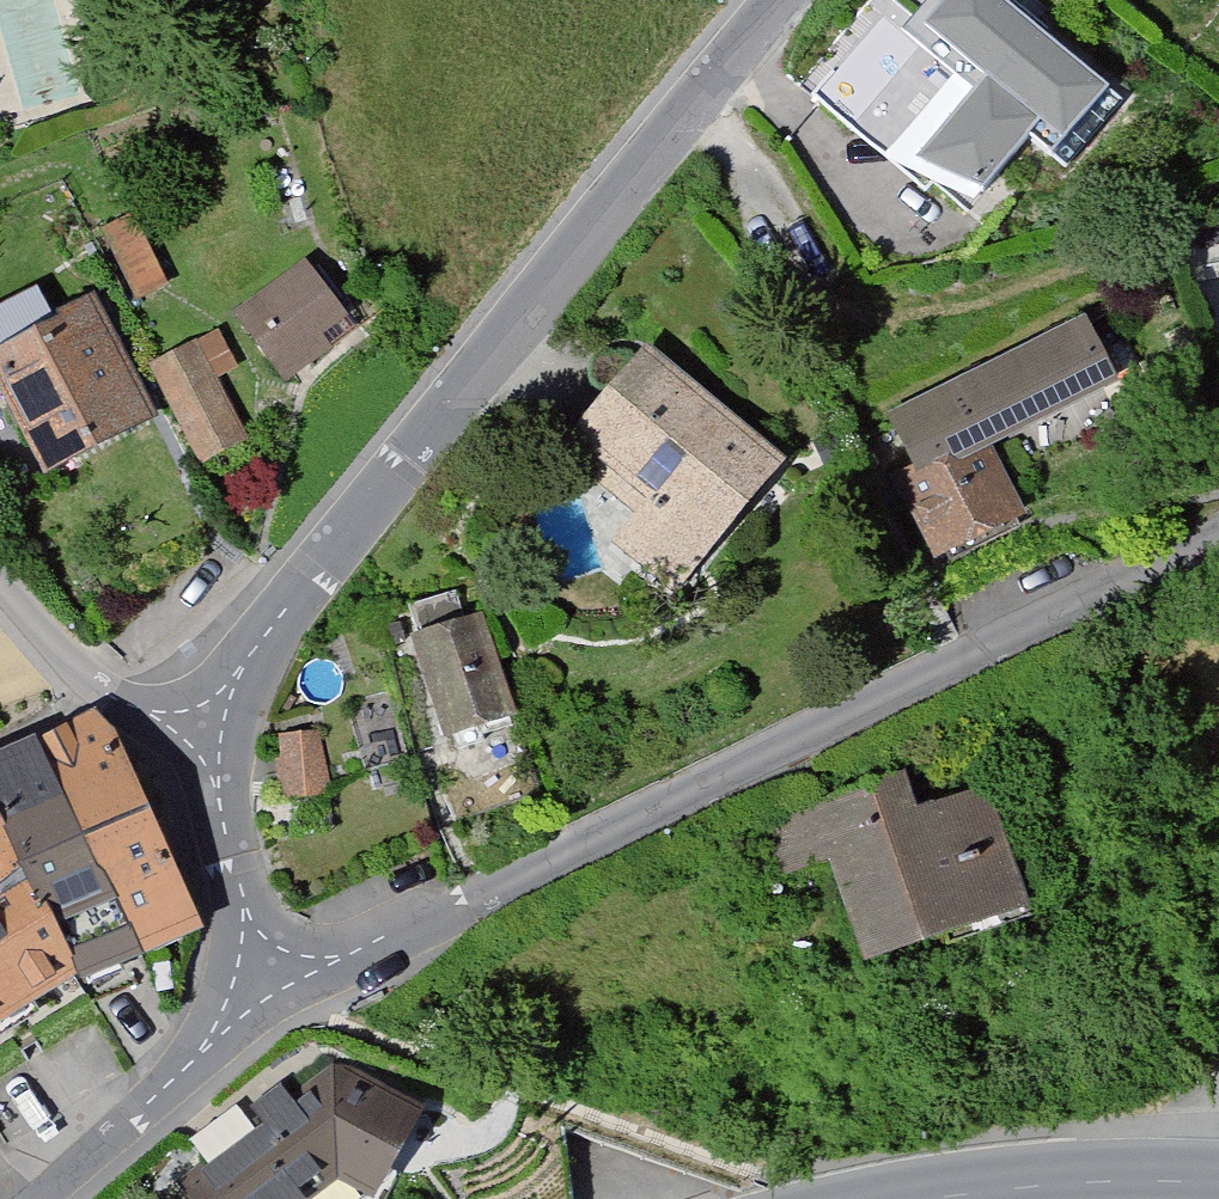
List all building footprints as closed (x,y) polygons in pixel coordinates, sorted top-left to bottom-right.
[(969,0),(888,0),(815,96),(979,219),(1033,148),(1066,173),(1114,110),(969,0)] [(171,283),(140,226),(110,242),(141,299),(171,283)] [(343,318),(304,274),(244,326),(297,386),(335,353),(321,337),(343,318)] [(96,309),(0,357),(54,465),(150,417),(96,309)] [(1111,384),(1086,335),(907,428),(930,474),(912,483),(948,552),(1027,510),(994,446),(1111,384)] [(252,432),(214,343),(161,365),(199,454),(252,432)] [(782,461),(652,355),(573,451),(645,510),(617,544),(674,591),(782,461)] [(481,618),(420,636),(451,740),(512,722),(481,618)] [(197,921),(99,725),(0,777),(0,1045),(197,921)] [(328,739),(286,737),(284,809),(325,811),(328,739)] [(906,781),(772,832),(789,877),(846,856),(886,961),(1037,903),(992,786),(919,814),(906,781)] [(346,1072),(183,1194),(189,1198),(317,1198),(346,1178),(378,1191),(420,1116),(346,1072)]
